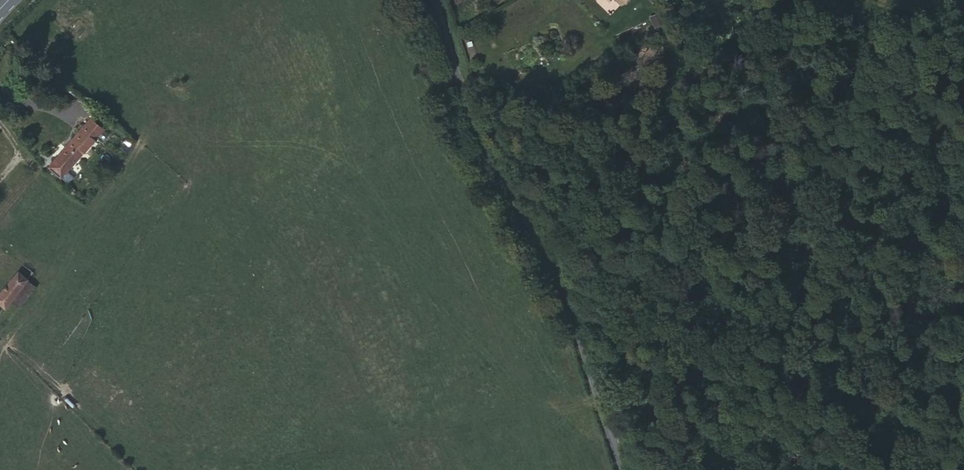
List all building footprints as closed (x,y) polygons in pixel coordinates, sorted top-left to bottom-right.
[(91,119),(56,160),(68,170),(103,129),(91,119)] [(61,178),(68,170),(56,160),(49,168),(61,178)] [(6,309),(12,301),(28,280),(19,272),(0,295),(0,304),(6,309)] [(28,280),(12,301),(19,307),(35,286),(28,280)]
